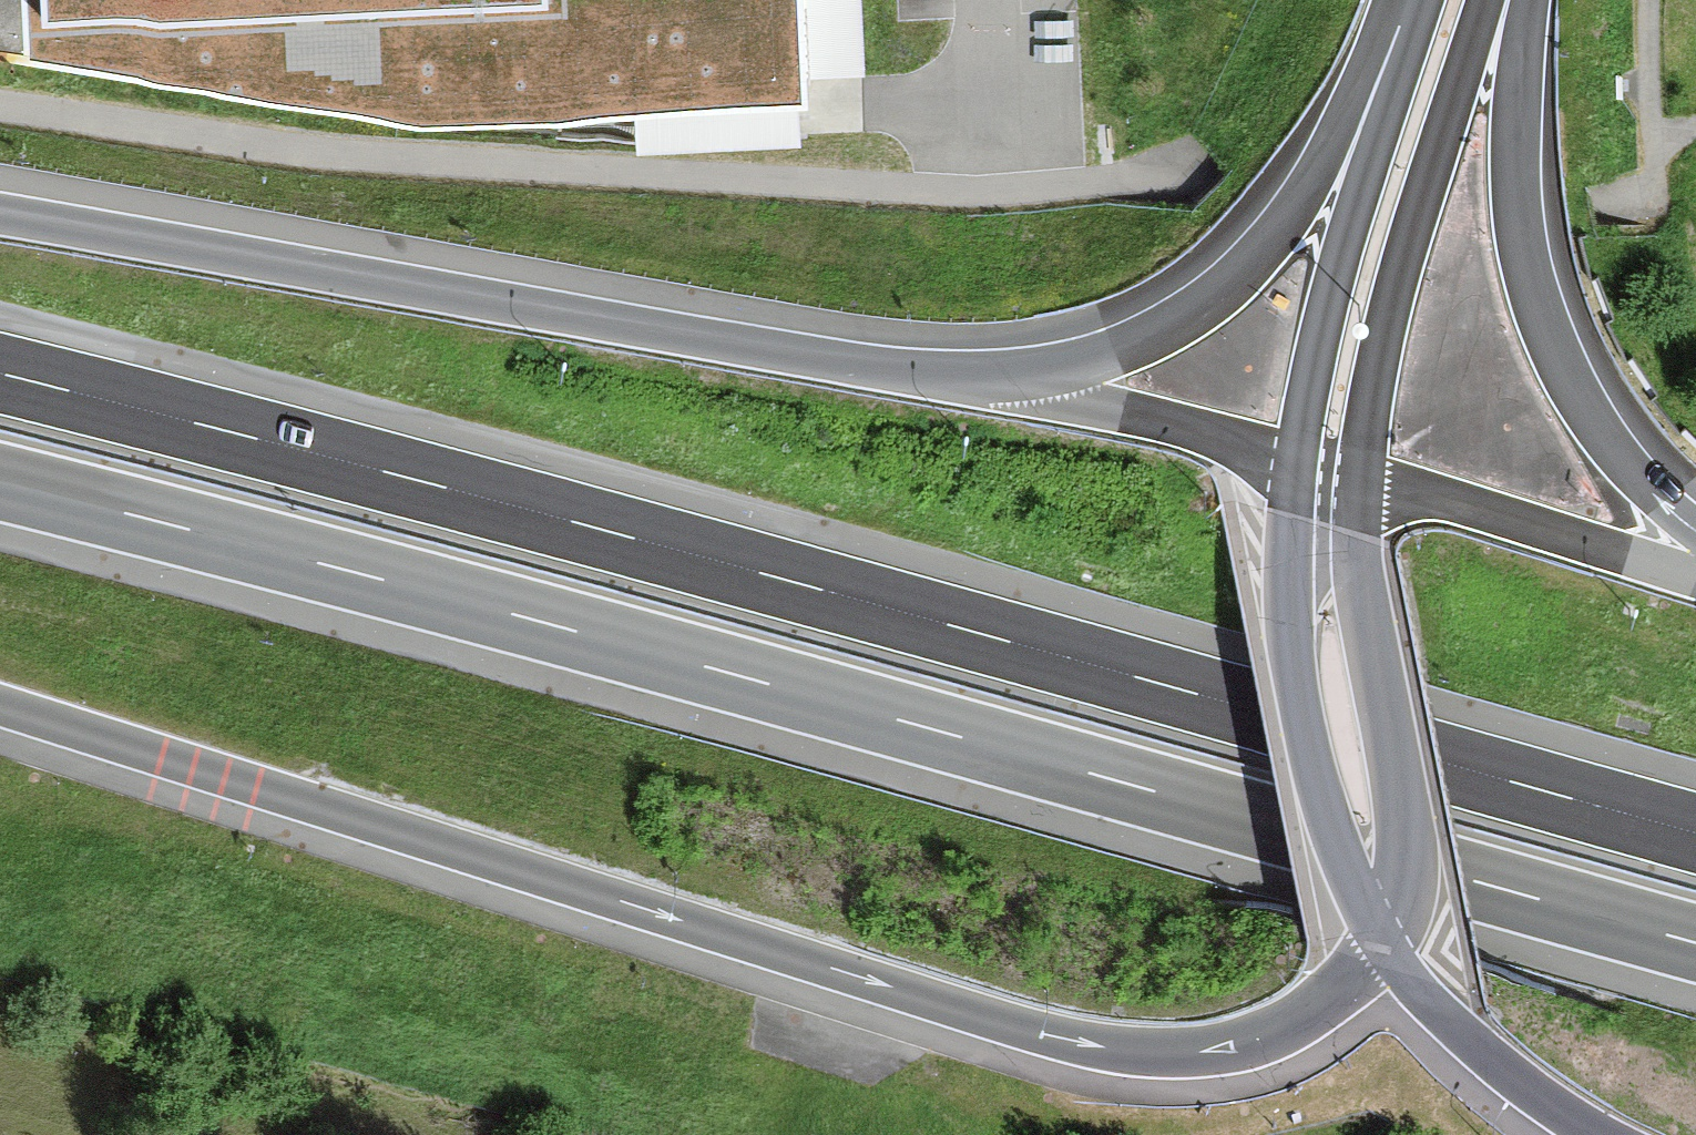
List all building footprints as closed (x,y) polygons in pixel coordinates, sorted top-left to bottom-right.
[(37,56),(36,29),(35,0),(0,0),(0,50),(37,56)] [(36,29),(402,89),(803,69),(800,0),(35,0),(36,29)]
